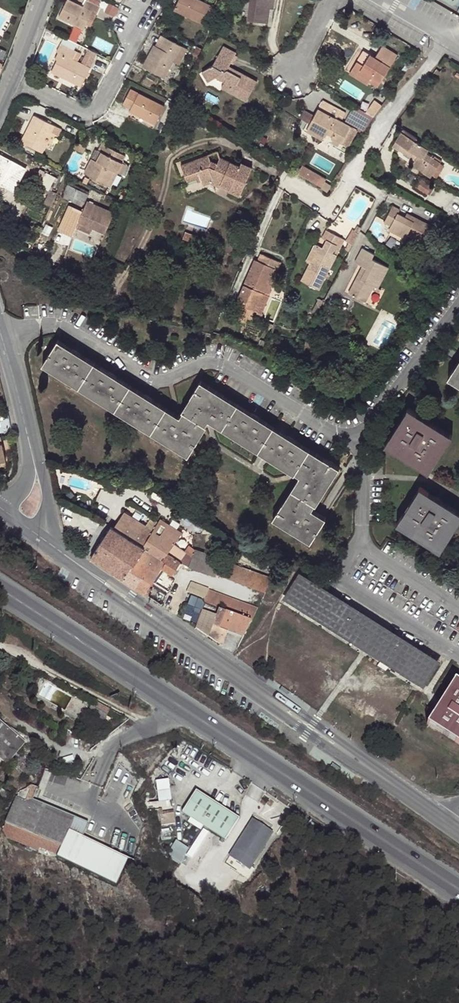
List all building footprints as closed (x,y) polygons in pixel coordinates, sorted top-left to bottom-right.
[(81,28),(91,11),(95,13),(98,6),(87,0),(85,0),(81,6),(70,0),(65,0),(56,15),(81,28)] [(174,4),(188,11),(186,16),(202,24),(211,6),(199,0),(176,0),(174,4)] [(271,9),(268,9),(270,0),(252,0),(248,21),(268,25),(271,9)] [(271,9),(276,10),(277,0),(270,0),(268,9),(271,9)] [(106,10),(117,15),(121,6),(110,2),(106,10)] [(188,11),(174,4),(171,10),(186,16),(188,11)] [(141,67),(163,79),(172,62),(180,46),(164,37),(158,48),(152,45),(141,67)] [(50,71),(63,77),(79,86),(88,67),(75,61),(79,54),(59,43),(56,50),(58,51),(54,58),(56,59),(53,65),(50,71)] [(352,70),(370,80),(379,85),(397,53),(382,45),(375,56),(371,54),(364,64),(360,62),(357,61),(352,70)] [(180,46),(172,62),(178,65),(186,50),(180,46)] [(254,81),(234,70),(232,74),(224,70),(227,66),(233,53),(220,46),(211,63),(199,70),(205,81),(217,74),(223,77),(219,86),(244,99),(254,81)] [(91,60),(94,54),(86,50),(84,56),(91,60)] [(367,51),(360,62),(364,64),(371,54),(367,51)] [(232,74),(234,70),(227,66),(224,70),(232,74)] [(368,84),(370,80),(352,70),(349,74),(368,84)] [(60,82),(63,77),(50,71),(48,75),(60,82)] [(131,108),(129,112),(154,125),(163,106),(129,89),(122,103),(131,108)] [(328,139),(337,144),(347,128),(333,118),(338,111),(320,100),(304,127),(321,138),(323,135),(325,132),(330,135),(328,139)] [(366,114),(371,117),(380,104),(374,101),(366,114)] [(120,107),(129,112),(131,108),(122,103),(120,107)] [(355,129),(361,132),(371,117),(366,114),(365,113),(352,106),(351,107),(350,107),(345,116),(343,121),(356,128),(355,129)] [(20,140),(40,151),(44,145),(51,131),(54,124),(33,113),(30,121),(32,122),(26,134),(24,133),(20,140)] [(347,128),(337,144),(344,149),(354,132),(347,128)] [(409,163),(425,172),(434,158),(421,150),(424,146),(416,141),(418,138),(402,128),(390,145),(396,149),(400,144),(415,154),(412,159),(409,163)] [(51,131),(44,145),(47,146),(54,133),(51,131)] [(85,146),(76,142),(73,148),(82,152),(85,146)] [(97,162),(91,159),(84,174),(107,185),(114,171),(118,173),(122,164),(120,162),(124,156),(102,144),(98,152),(101,154),(97,162)] [(400,144),(396,149),(412,159),(415,154),(400,144)] [(90,159),(91,159),(97,162),(101,154),(98,152),(94,150),(90,159)] [(4,186),(14,191),(25,168),(0,155),(0,177),(7,181),(4,186)] [(226,191),(237,196),(250,168),(239,163),(237,165),(217,156),(214,163),(206,160),(204,155),(177,168),(183,181),(195,176),(200,186),(210,181),(227,189),(226,191)] [(434,158),(425,172),(428,174),(429,172),(437,160),(434,158)] [(437,160),(429,172),(434,175),(441,163),(437,160)] [(33,180),(47,188),(54,175),(40,168),(33,180)] [(420,179),(415,187),(424,193),(429,184),(420,179)] [(63,190),(83,200),(87,193),(67,183),(63,190)] [(81,205),(83,200),(63,190),(60,195),(81,205)] [(113,212),(86,200),(76,222),(91,228),(103,234),(113,212)] [(393,204),(384,220),(392,224),(390,228),(406,237),(408,232),(424,241),(433,224),(412,213),(410,218),(406,216),(398,212),(400,207),(393,204)] [(91,228),(76,222),(74,227),(88,234),(91,228)] [(179,233),(192,239),(194,233),(182,227),(179,233)] [(299,278),(317,288),(344,240),(326,229),(321,237),(326,240),(322,246),(313,263),(309,261),(299,278)] [(345,240),(351,244),(358,233),(352,229),(345,240)] [(306,259),(309,261),(313,263),(322,246),(316,243),(306,259)] [(358,279),(354,277),(344,293),(361,302),(370,287),(374,290),(386,268),(369,259),(372,255),(360,249),(352,263),(360,267),(363,270),(358,279)] [(242,306),(254,310),(261,293),(257,291),(261,284),(264,286),(271,268),(275,269),(279,261),(260,253),(257,261),(252,259),(235,297),(245,301),(242,306)] [(360,267),(354,277),(358,279),(363,270),(360,267)] [(273,520),(310,543),(326,518),(313,510),(339,469),(197,380),(176,414),(56,341),(41,365),(186,456),(207,423),(297,480),(273,520)] [(458,385),(458,361),(448,378),(458,385)] [(385,447),(428,474),(453,436),(409,408),(385,447)] [(4,437),(0,438),(0,463),(9,461),(4,437)] [(439,552),(458,520),(458,511),(420,487),(397,525),(439,552)] [(143,549),(123,579),(145,594),(162,569),(171,575),(179,562),(173,558),(170,556),(177,544),(182,535),(181,533),(161,520),(159,523),(152,519),(146,527),(139,522),(124,513),(113,529),(143,549)] [(113,529),(111,528),(91,558),(123,579),(143,549),(113,529)] [(181,546),(177,544),(170,556),(173,558),(181,546)] [(179,562),(187,568),(191,559),(192,557),(195,550),(189,547),(186,554),(185,554),(179,562)] [(214,575),(265,594),(270,578),(195,550),(192,557),(191,559),(187,568),(213,577),(214,575)] [(55,577),(64,583),(68,579),(58,572),(55,577)] [(286,599),(334,629),(420,684),(435,661),(301,576),(286,599)] [(252,620),(257,609),(190,584),(186,592),(202,599),(201,602),(252,620)] [(243,637),(250,623),(217,611),(215,615),(202,610),(195,626),(208,636),(209,635),(211,627),(227,632),(243,637)] [(227,632),(211,627),(209,635),(224,640),(227,632)] [(454,681),(427,725),(458,746),(458,683),(454,681)] [(290,691),(283,685),(279,690),(287,695),(290,691)] [(82,712),(97,722),(100,721),(104,715),(103,713),(88,704),(82,712)] [(2,762),(20,741),(7,730),(0,737),(0,760),(2,762)] [(20,741),(2,762),(6,765),(24,745),(20,741)] [(341,769),(333,763),(330,767),(338,772),(341,769)] [(160,804),(171,802),(168,778),(157,780),(160,804)] [(32,788),(26,785),(24,790),(19,801),(66,822),(64,829),(78,836),(84,823),(28,799),(32,788)] [(22,790),(19,794),(14,791),(0,825),(0,831),(2,836),(53,857),(52,859),(113,885),(124,858),(78,836),(64,829),(66,822),(19,801),(24,790),(22,790)] [(240,818),(240,817),(196,790),(182,812),(191,817),(202,824),(204,825),(225,840),(240,818)] [(165,824),(179,823),(178,811),(164,812),(165,824)] [(191,817),(189,821),(202,829),(204,825),(202,824),(191,817)] [(273,832),(252,818),(228,855),(250,869),(273,832)] [(179,838),(170,853),(184,861),(193,845),(179,838)]
